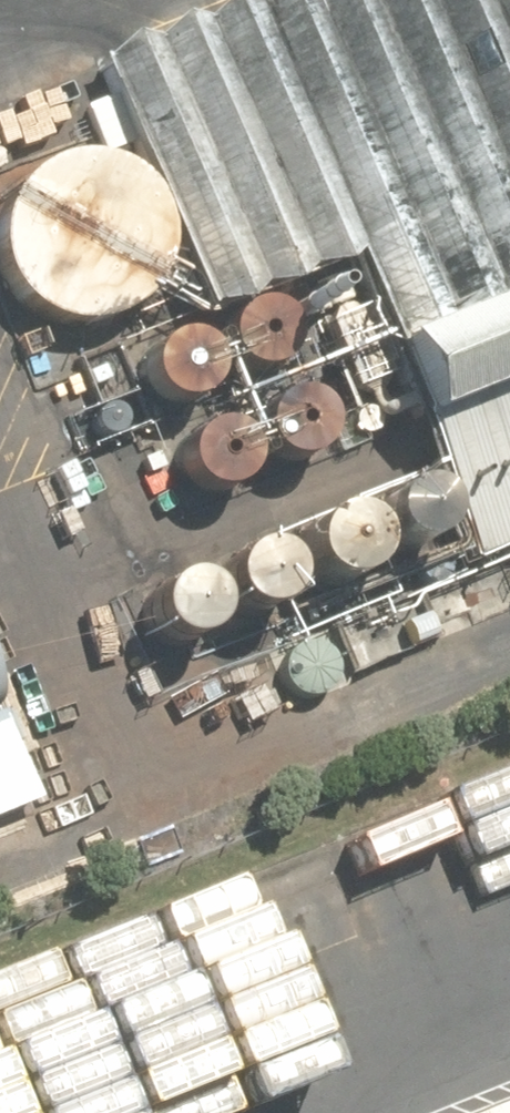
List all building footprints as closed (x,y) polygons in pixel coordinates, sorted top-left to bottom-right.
[(475,555),(509,542),(509,0),(276,0),(114,62),(236,375),(383,318),(475,555)] [(7,171),(0,177),(0,301),(6,306),(18,313),(31,318),(46,321),(60,321),(74,319),(88,314),(100,307),(111,298),(121,287),(128,275),(133,261),(136,247),(136,233),(134,219),(129,205),(122,193),(113,181),(102,172),(90,165),(76,159),(62,157),(48,157),(34,159),(20,164),(15,166),(7,171)] [(132,336),(124,339),(119,344),(115,348),(111,354),(108,360),(107,367),(107,374),(107,380),(109,387),(113,393),(117,398),(122,402),(127,406),(133,409),(140,410),(146,411),(153,410),(159,408),(165,405),(171,401),(175,396),(179,390),(182,384),(183,378),(184,371),(183,364),(181,358),(178,352),(174,347),(170,342),(164,338),(158,335),(151,334),(145,333),(138,334),(132,336)] [(255,393),(249,395),(243,397),(238,401),(233,405),(229,410),(226,416),(224,422),(224,429),(224,435),(225,441),(228,447),(231,453),(236,458),(241,462),(247,465),(253,466),(259,467),(266,467),(272,465),(278,463),(284,459),(288,455),(292,450),(295,444),(297,438),(298,431),(297,425),(296,419),(293,413),(290,407),(285,402),(280,399),(275,396),(268,394),(262,393),(255,393)] [(156,436),(151,445),(149,451),(148,457),(148,463),(149,469),(152,475),(155,480),(159,485),(164,489),(169,492),(175,494),(181,495),(188,495),(194,494),(200,492),(205,489),(210,485),(214,480),(217,475),(220,469),(221,463),(221,457),(220,451),(218,445),(215,439),(211,434),(207,430),(201,427),(196,424),(190,423),(183,423),(177,423),(171,425),(165,428),(160,432),(156,436)] [(326,536),(331,546),(340,554),(351,558),(362,559),(373,556),(382,550),(389,541),(393,531),(393,520),(389,509),(382,500),(373,494),(362,491),(351,492),(341,496),(332,503),(326,513),(324,524),(326,536)] [(306,586),(317,578),(324,567),(327,554),(326,541),(321,530),(313,521),(302,515),(291,513),(279,514),(268,519),(259,526),(252,537),(249,550),(251,563),(257,575),(267,584),(280,590),(293,590),(306,586)] [(223,622),(235,617),(244,609),(251,598),(254,585),(252,571),(245,558),(235,549),(222,543),(208,543),(194,547),(183,556),(176,568),(173,580),(174,593),(179,604),(187,614),(198,620),(210,623),(223,622)] [(123,584),(120,587),(116,591),(112,595),(110,601),(108,607),(108,612),(109,618),(110,624),(113,629),(116,634),(120,638),(125,641),(130,644),(136,645),(142,645),(148,645),(153,643),(159,641),(163,637),(167,633),(171,628),(173,623),(175,617),(175,612),(174,606),(173,600),(170,595),(167,590),(163,586),(158,583),(153,580),(147,579),(141,578),(135,579),(130,581),(124,583),(123,584)] [(19,721),(0,672),(0,728),(19,721)]
